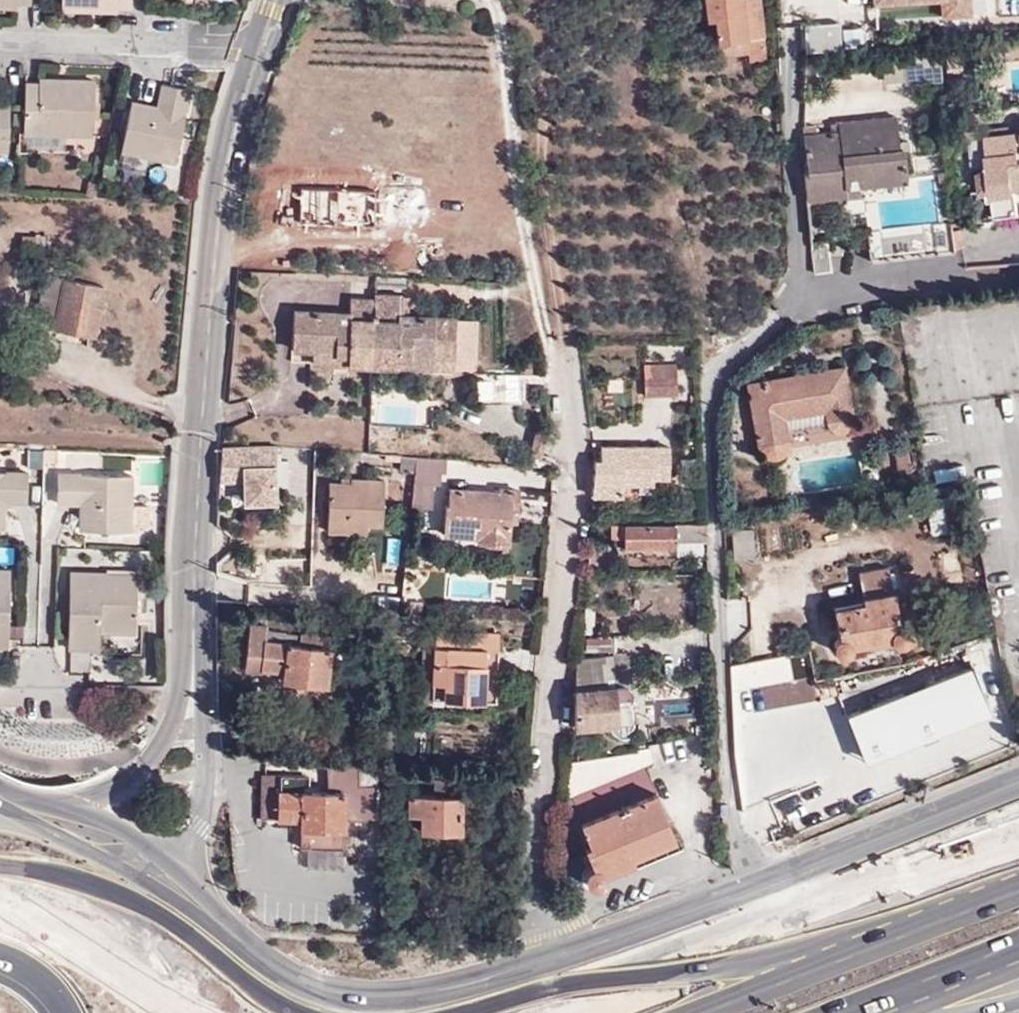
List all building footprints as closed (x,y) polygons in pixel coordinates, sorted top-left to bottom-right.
[(91,11),(90,6),(116,7),(132,6),(132,0),(61,0),(61,10),(91,11)] [(753,0),(704,0),(707,21),(715,20),(716,43),(718,43),(720,56),(746,54),(764,52),(761,13),(755,13),(753,0)] [(943,16),(969,15),(969,0),(942,0),(943,16)] [(1018,32),(1018,18),(1005,19),(1006,33),(1018,32)] [(764,52),(746,54),(748,62),(765,61),(764,52)] [(42,81),(27,81),(25,128),(94,131),(96,78),(68,76),(67,82),(42,81)] [(161,111),(133,104),(124,149),(179,161),(195,89),(168,82),(163,104),(161,111)] [(134,98),(133,104),(161,111),(163,104),(134,98)] [(9,148),(11,104),(0,103),(0,148),(9,148)] [(806,172),(808,200),(849,194),(847,187),(861,185),(905,181),(896,115),(841,121),(842,131),(806,134),(809,172),(806,172)] [(990,137),(1012,135),(1012,127),(990,128),(990,137)] [(982,138),(990,137),(990,128),(981,129),(982,138)] [(1012,135),(990,137),(982,138),(968,139),(973,168),(987,166),(987,169),(976,171),(979,191),(990,190),(995,217),(1018,213),(1015,188),(1018,187),(1018,134),(1012,135)] [(847,187),(849,194),(862,193),(861,185),(847,187)] [(872,261),(951,251),(949,226),(868,235),(872,261)] [(21,247),(34,248),(35,238),(21,237),(21,247)] [(816,274),(832,272),(829,240),(812,242),(816,274)] [(51,329),(95,337),(105,288),(62,279),(51,329)] [(372,366),(373,297),(348,296),(349,311),(293,309),(292,351),(311,352),(346,353),(346,365),(372,366)] [(396,356),(433,358),(453,359),(455,316),(398,313),(398,298),(373,297),(372,366),(395,367),(396,356)] [(346,353),(311,352),(311,363),(346,365),(346,353)] [(432,369),(433,358),(396,356),(395,367),(432,369)] [(519,372),(531,372),(530,362),(519,362),(519,372)] [(853,415),(844,367),(745,384),(757,449),(765,457),(771,458),(778,458),(782,456),(786,452),(789,447),(789,442),(786,419),(825,413),(827,425),(832,431),(839,433),(848,430),(853,424),(853,415)] [(643,396),(676,396),(675,369),(642,370),(643,396)] [(477,402),(504,402),(504,375),(478,375),(477,402)] [(599,458),(594,458),(591,492),(603,492),(603,496),(621,496),(621,484),(652,484),(652,479),(669,480),(668,445),(600,444),(599,458)] [(276,446),(221,446),(218,481),(274,481),(275,461),(276,446)] [(413,473),(415,456),(399,455),(399,473),(413,473)] [(445,473),(446,458),(415,456),(413,473),(410,506),(430,506),(432,484),(440,483),(441,473),(445,473)] [(275,461),(274,481),(273,485),(286,486),(287,461),(275,461)] [(1,498),(8,498),(28,499),(29,470),(0,469),(0,513),(1,498)] [(89,503),(88,528),(134,530),(134,524),(135,504),(136,476),(61,473),(60,502),(82,502),(89,503)] [(326,531),(348,532),(348,523),(366,524),(381,524),(384,480),(360,478),(360,484),(349,484),(328,482),(326,531)] [(508,542),(510,522),(511,514),(517,514),(519,489),(497,487),(496,492),(448,488),(448,505),(446,505),(443,535),(474,536),(476,540),(508,542)] [(134,524),(138,524),(151,524),(151,505),(135,504),(134,524)] [(623,522),(609,522),(609,538),(624,538),(624,526),(623,522)] [(348,523),(348,532),(366,533),(366,524),(348,523)] [(705,527),(705,523),(675,523),(675,526),(624,526),(624,538),(624,548),(675,548),(676,543),(706,542),(705,527)] [(754,559),(752,529),(730,531),(732,560),(754,559)] [(9,639),(12,562),(0,561),(0,638),(9,639)] [(109,573),(109,565),(72,565),(70,641),(102,641),(103,621),(139,623),(140,575),(109,573)] [(139,566),(109,565),(109,573),(140,575),(139,566)] [(898,624),(885,567),(857,572),(864,602),(833,607),(839,637),(834,641),(834,648),(837,653),(842,654),(848,651),(851,644),(889,637),(894,642),(901,642),(905,637),(906,630),(898,624)] [(283,670),(282,680),(325,685),(330,636),(299,633),(299,635),(265,631),(266,624),(249,623),(243,669),(260,670),(260,667),(283,670)] [(434,631),(433,648),(461,648),(461,633),(434,631)] [(430,699),(482,701),(484,649),(498,650),(498,634),(461,633),(461,648),(433,648),(430,699)] [(484,649),(482,701),(494,701),(498,650),(484,649)] [(576,658),(571,726),(630,721),(627,682),(615,684),(612,654),(576,658)] [(297,821),(298,829),(345,830),(346,793),(305,792),(304,776),(261,775),(260,820),(297,821)] [(407,794),(407,805),(419,806),(419,816),(419,831),(460,831),(460,779),(433,779),(433,794),(407,794)] [(632,857),(671,840),(674,839),(654,790),(579,822),(586,843),(582,845),(589,864),(582,871),(582,877),(586,885),(593,888),(604,883),(605,873),(633,861),(632,857)] [(419,806),(407,805),(407,815),(419,816),(419,806)] [(676,851),(671,840),(632,857),(633,861),(636,868),(676,851)]
